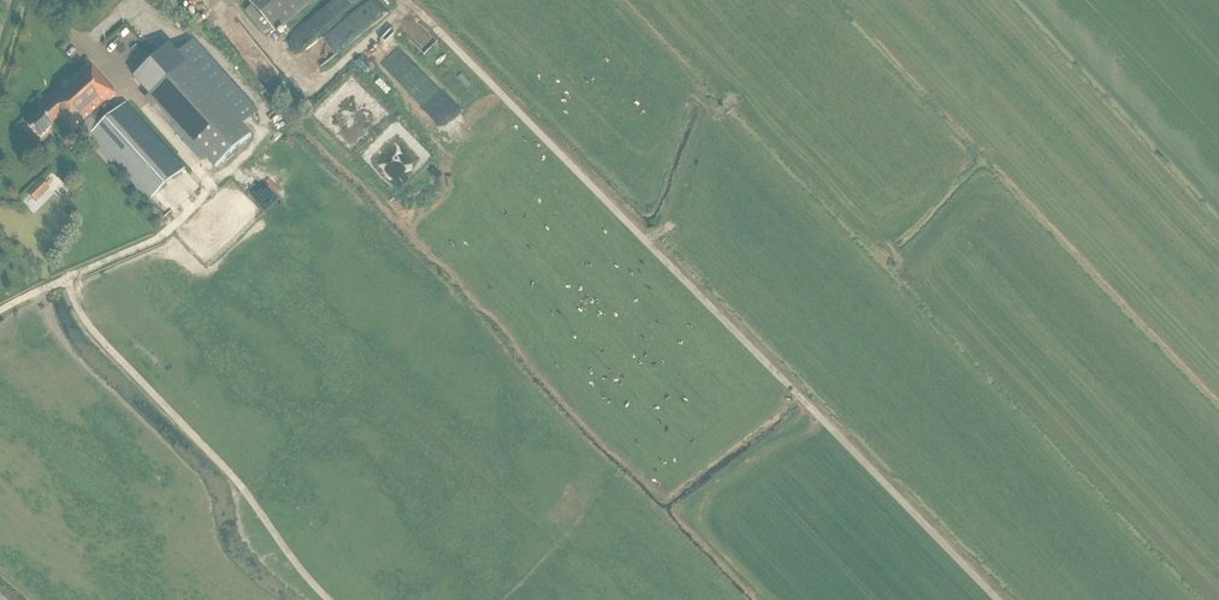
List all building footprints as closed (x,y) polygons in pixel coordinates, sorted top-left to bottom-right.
[(275,34),(315,0),(246,0),(275,34)] [(169,46),(133,78),(215,168),(251,136),(169,46)] [(41,113),(27,127),(38,139),(52,125),(51,124),(58,117),(72,133),(78,127),(146,202),(183,168),(124,103),(115,112),(106,102),(115,94),(91,67),(48,106),(49,108),(42,114),(41,113)] [(278,96),(289,87),(280,76),(269,85),(278,96)] [(43,176),(29,189),(38,199),(52,185),(43,176)]
